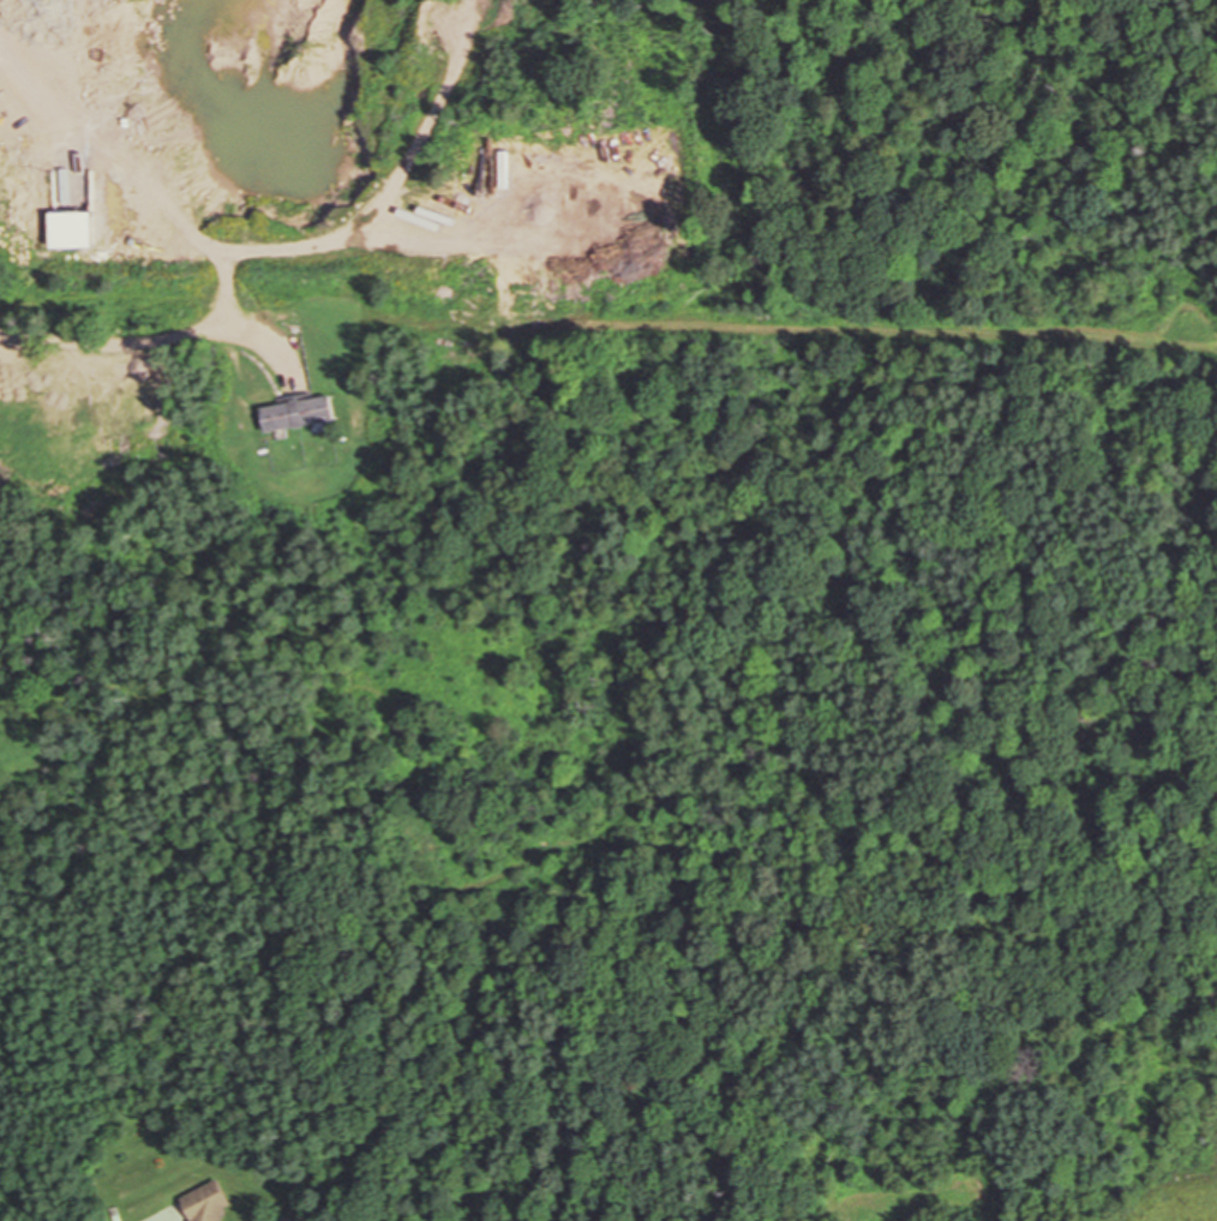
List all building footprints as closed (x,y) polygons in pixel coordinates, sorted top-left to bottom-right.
[(344,421),(340,395),(266,409),(271,434),(344,421)] [(193,1220),(229,1220),(234,1193),(200,1186),(193,1220)]
